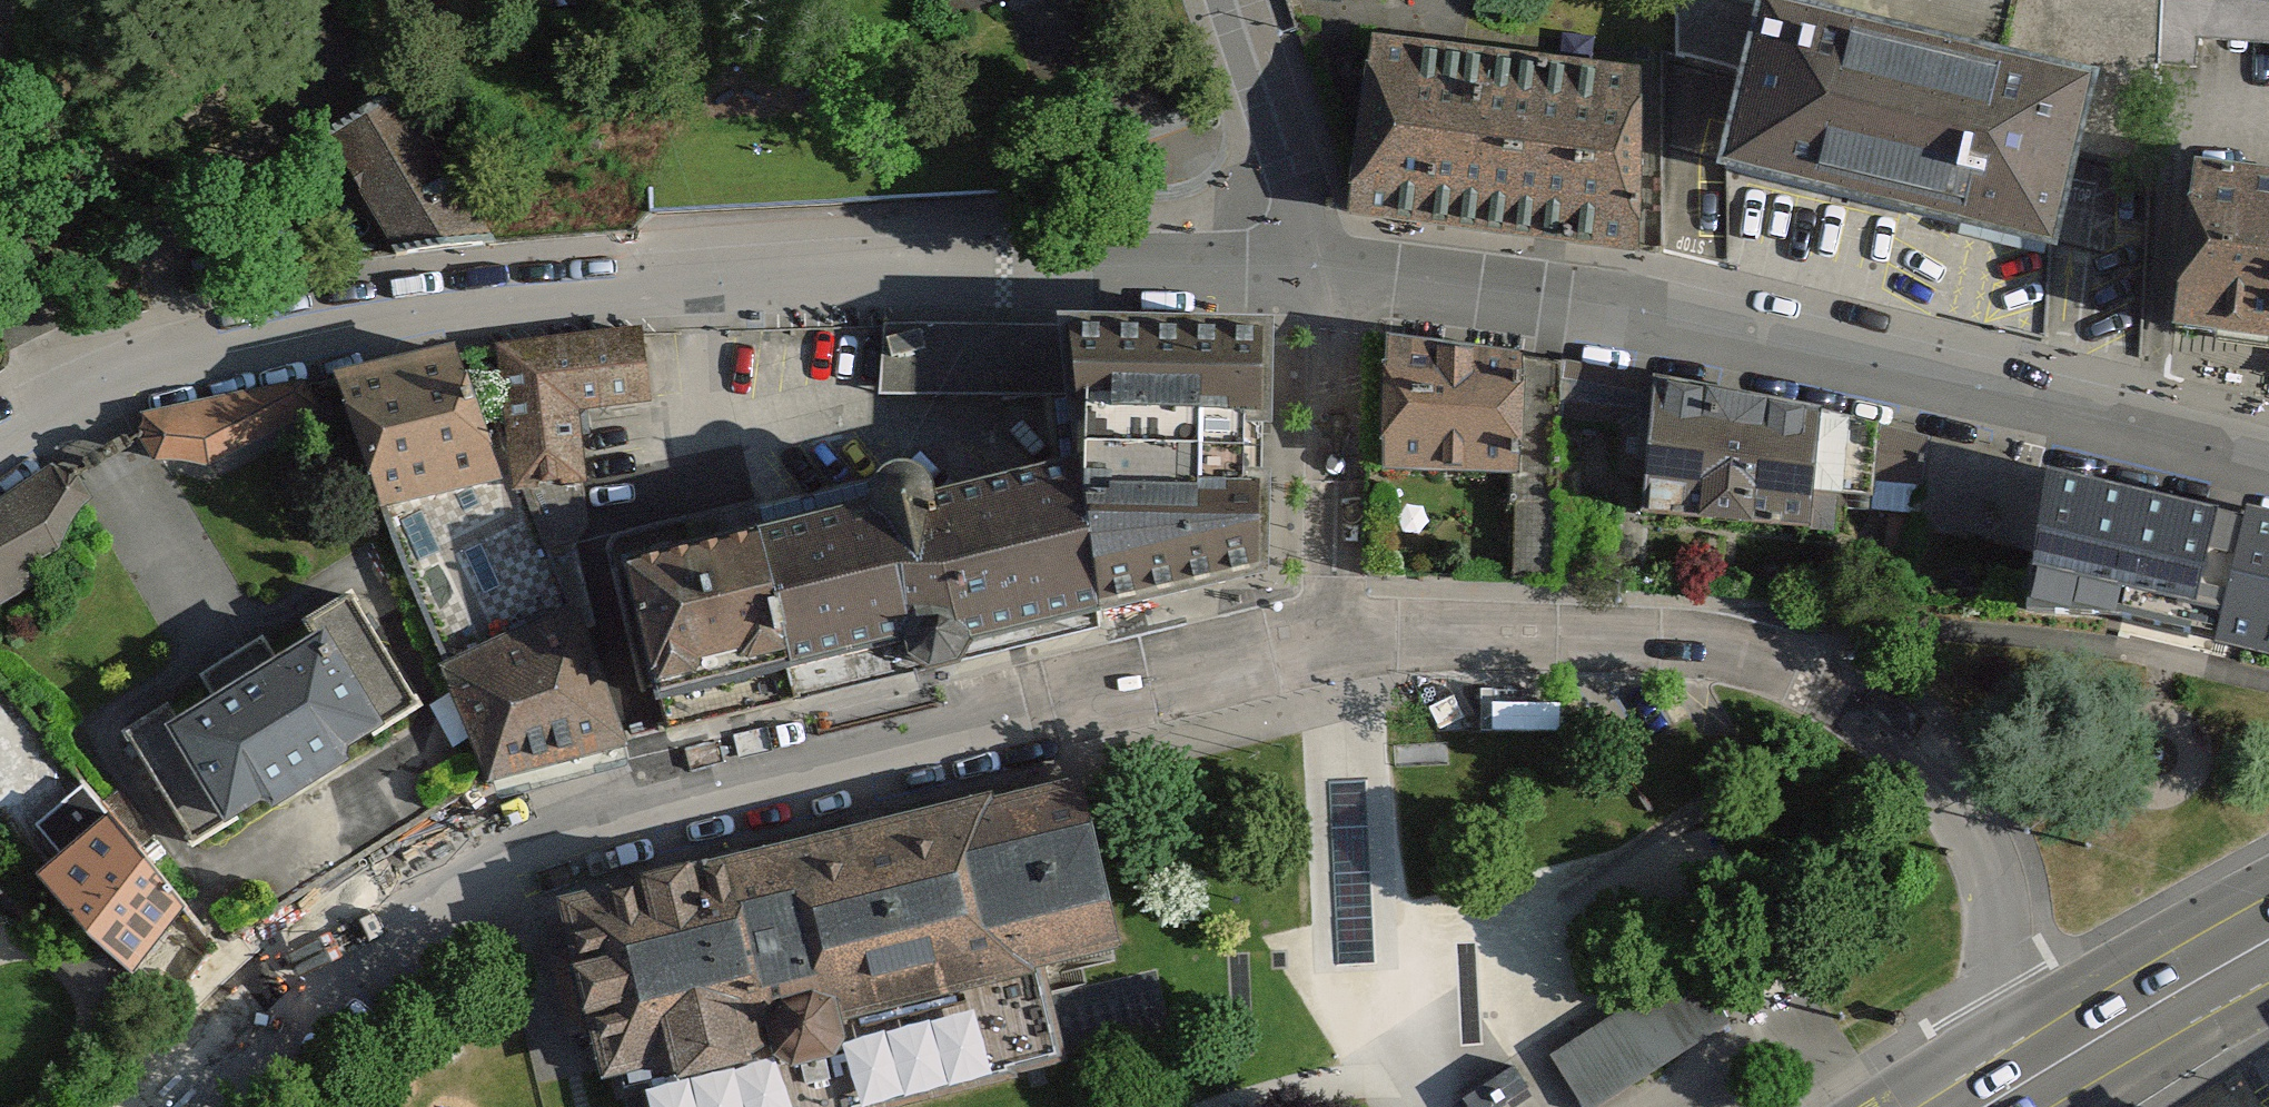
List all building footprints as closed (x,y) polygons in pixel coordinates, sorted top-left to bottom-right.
[(23,11),(43,0),(17,0),(23,11)] [(2112,64),(1840,0),(1759,0),(1724,151),(2072,233),(2112,64)] [(1666,70),(1380,49),(1367,225),(1653,246),(1666,70)] [(418,87),(328,130),(396,252),(495,239),(418,87)] [(2205,148),(2183,301),(2268,314),(2268,158),(2205,148)] [(2190,253),(2161,248),(2150,312),(2179,317),(2190,253)] [(1273,315),(1059,310),(1059,323),(1059,398),(1061,458),(1269,467),(1273,315)] [(1059,323),(884,325),(879,396),(1059,398),(1059,323)] [(1523,353),(1388,330),(1382,468),(1517,471),(1523,353)] [(508,482),(588,485),(582,424),(651,417),(642,332),(492,347),(508,482)] [(382,506),(508,482),(454,340),(333,372),(382,506)] [(1654,386),(1571,376),(1563,444),(1646,453),(1654,386)] [(310,399),(148,435),(154,468),(215,486),(314,430),(310,399)] [(1855,429),(1674,401),(1653,532),(1834,561),(1855,429)] [(1096,626),(1099,610),(1090,525),(1061,458),(935,487),(925,465),(912,461),(892,460),(875,476),(869,497),(759,525),(800,697),(926,666),(1096,626)] [(1269,571),(1269,467),(1061,458),(1090,525),(1099,610),(1269,571)] [(2194,638),(2226,501),(2060,464),(2029,601),(2194,638)] [(71,480),(0,524),(0,604),(75,562),(103,515),(71,480)] [(443,660),(570,608),(508,482),(382,506),(443,660)] [(2268,655),(2268,511),(2226,501),(2194,638),(2268,655)] [(662,724),(800,697),(759,525),(618,560),(662,724)] [(344,744),(415,703),(351,596),(306,624),(312,635),(274,658),(262,638),(201,675),(213,695),(177,717),(169,705),(131,730),(196,833),(258,796),(272,800),(343,758),(344,744)] [(570,608),(443,660),(488,782),(630,746),(570,608)] [(1370,777),(1326,779),(1334,967),(1376,965),(1370,777)] [(80,847),(125,809),(99,778),(53,815),(80,847)] [(607,1106),(640,1106),(645,1106),(918,1106),(1065,1070),(1044,986),(1125,966),(1079,781),(557,911),(580,1001),(607,1106)] [(113,839),(61,895),(101,932),(79,957),(150,1022),(225,940),(113,839)] [(1551,1056),(1580,1106),(1607,1106),(1734,1028),(1699,968),(1551,1056)] [(1463,1098),(1469,1106),(1505,1106),(1508,1105),(1505,1100),(1527,1085),(1513,1065),(1463,1098)]
